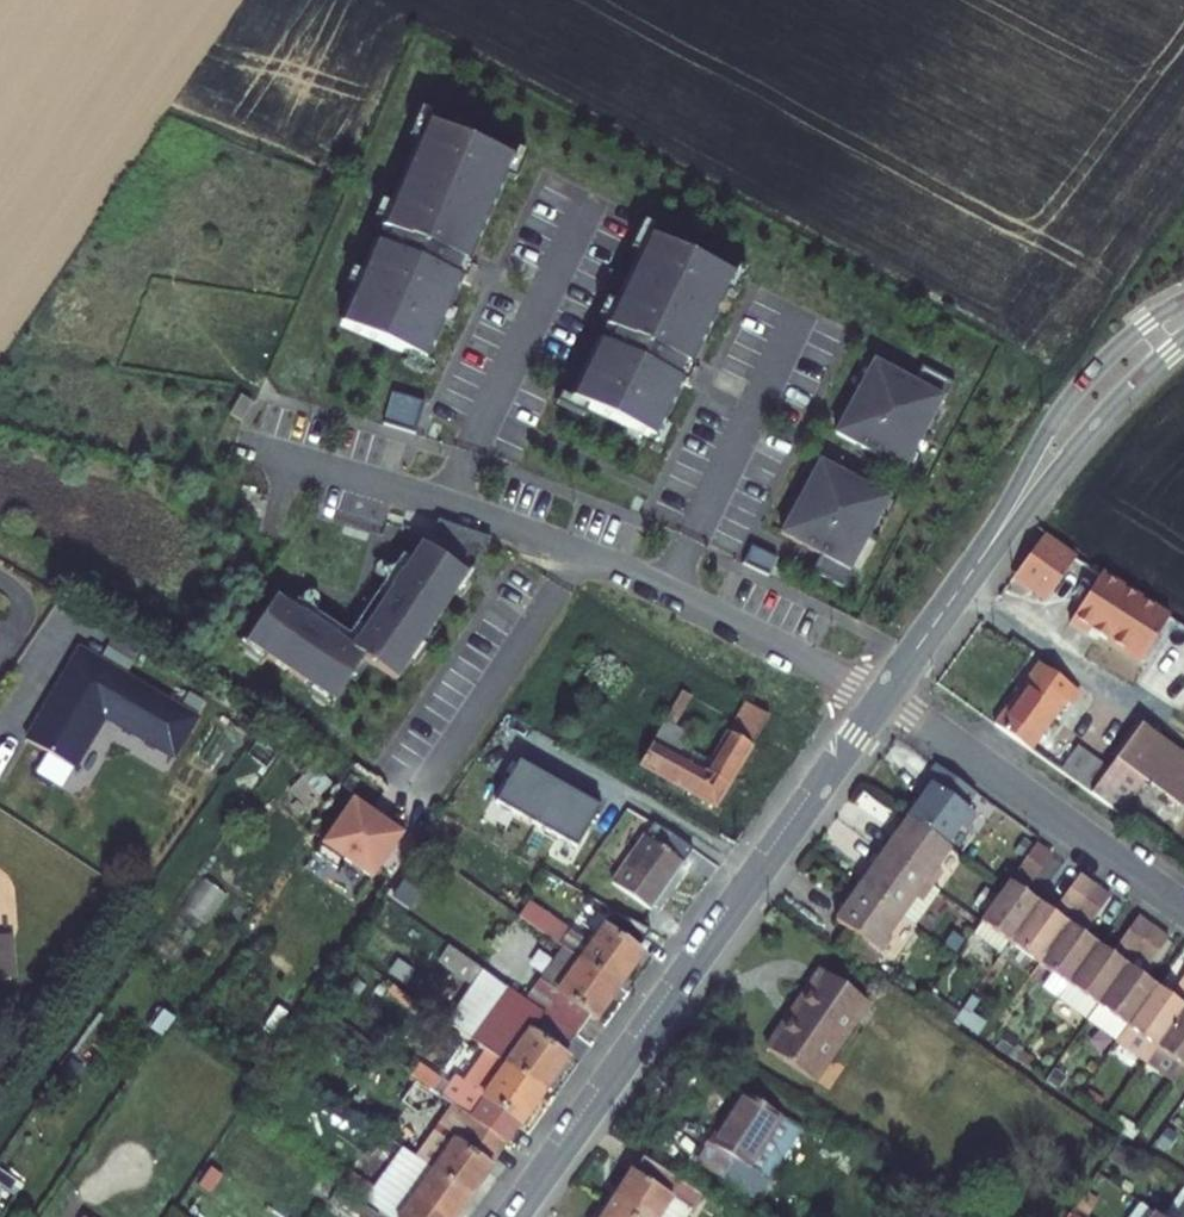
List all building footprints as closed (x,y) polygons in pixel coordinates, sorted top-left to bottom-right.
[(500,174),(415,136),(367,240),(377,245),(370,260),(361,255),(324,336),(409,375),(445,295),(439,293),(447,274),(453,277),(500,174)] [(716,296),(634,255),(589,346),(598,350),(591,365),(581,360),(553,416),(636,457),(663,402),(654,397),(664,379),(673,383),(716,296)] [(439,293),(445,295),(455,300),(463,282),(453,277),(447,274),(439,293)] [(654,397),(663,402),(673,407),(682,388),(673,383),(664,379),(654,397)] [(896,404),(856,382),(816,455),(884,493),(895,474),(922,424),(926,426),(937,406),(904,388),(896,404)] [(410,405),(378,396),(368,427),(400,437),(410,405)] [(220,400),(208,418),(220,425),(231,407),(220,400)] [(895,474),(884,493),(892,497),(902,477),(895,474)] [(803,479),(763,551),(803,573),(793,590),(826,606),(837,587),(834,585),(861,536),(872,516),(803,479)] [(879,521),(872,516),(861,536),(868,540),(879,521)] [(431,523),(420,540),(465,569),(484,540),(431,523)] [(1063,537),(1051,529),(1020,572),(1055,596),(1087,553),(1063,537)] [(459,577),(415,548),(373,612),(364,606),(357,618),(365,623),(348,649),(346,647),(342,652),(321,638),(323,636),(314,630),(319,622),(306,613),(299,623),(268,603),(238,647),(327,705),(357,661),(390,682),(459,577)] [(1115,572),(1073,634),(1142,682),(1183,622),(1183,620),(1115,572)] [(17,710),(1,740),(50,767),(79,713),(151,752),(173,712),(52,647),(24,698),(28,700),(21,712),(17,710)] [(1031,669),(998,715),(993,720),(1036,752),(1073,699),(1031,669)] [(722,740),(747,754),(758,735),(732,722),(722,740)] [(1176,743),(1148,723),(1117,768),(1086,746),(1066,775),(1122,817),(1148,782),(1176,743)] [(687,756),(659,741),(639,777),(713,817),(747,754),(722,740),(701,780),(680,769),(687,756)] [(1176,743),(1148,782),(1183,808),(1183,749),(1176,743)] [(580,800),(516,765),(493,806),(574,852),(599,807),(581,798),(580,800)] [(965,810),(976,796),(938,768),(915,798),(923,805),(912,820),(949,847),(972,815),(965,810)] [(348,803),(312,858),(334,872),(341,862),(369,880),(401,832),(383,820),(381,824),(348,803)] [(932,887),(957,853),(949,847),(912,820),(888,854),(932,887)] [(691,852),(652,825),(612,883),(650,910),(691,852)] [(1044,852),(1014,893),(989,928),(977,945),(1004,964),(1045,905),(1032,895),(1057,861),(1044,852)] [(863,888),(908,921),(927,935),(952,901),(932,887),(888,854),(863,888)] [(1059,916),(1045,905),(1004,964),(1032,985),(1074,926),(1098,892),(1084,881),(1059,916)] [(202,915),(206,901),(219,904),(223,889),(196,882),(187,911),(202,915)] [(850,932),(880,952),(883,956),(908,921),(863,888),(838,922),(850,932)] [(1064,1007),(1106,950),(1089,938),(1114,903),(1098,892),(1074,926),(1032,985),(1064,1007)] [(556,944),(567,926),(527,901),(516,918),(556,944)] [(611,914),(579,958),(620,986),(642,956),(637,953),(649,936),(611,914)] [(1119,959),(1106,950),(1064,1007),(1091,1027),(1133,970),(1139,962),(1158,935),(1144,925),(1119,959)] [(850,932),(838,948),(867,970),(880,952),(850,932)] [(1170,944),(1158,935),(1139,962),(1151,970),(1170,944)] [(541,1011),(577,1036),(592,1016),(596,1019),(620,986),(579,958),(541,1011)] [(1139,962),(1133,970),(1145,978),(1151,970),(1139,962)] [(541,1011),(482,970),(446,1025),(506,1067),(543,1094),(568,1059),(563,1056),(577,1036),(541,1011)] [(1119,1048),(1161,990),(1145,978),(1133,970),(1091,1027),(1119,1048)] [(831,1063),(866,1012),(812,974),(788,1008),(796,1013),(766,1056),(807,1084),(824,1059),(831,1063)] [(1183,1020),(1183,993),(1177,1002),(1161,990),(1119,1048),(1148,1069),(1183,1020)] [(967,1016),(940,996),(928,1013),(955,1033),(967,1016)] [(1175,1088),(1183,1075),(1183,1020),(1148,1069),(1175,1088)] [(457,1106),(506,1141),(519,1124),(521,1125),(543,1094),(506,1067),(484,1098),(461,1082),(448,1100),(457,1106)] [(801,1141),(744,1102),(699,1167),(747,1201),(758,1185),(766,1191),(801,1141)] [(416,1162),(467,1199),(489,1167),(506,1141),(457,1106),(416,1162)] [(379,1216),(454,1216),(467,1199),(416,1162),(403,1153),(365,1207),(379,1216)] [(680,1181),(642,1155),(609,1205),(627,1216),(656,1216),(669,1198),(688,1211),(700,1194),(680,1181)] [(758,1185),(747,1201),(759,1209),(770,1194),(766,1191),(758,1185)] [(656,1216),(685,1216),(688,1211),(669,1198),(656,1216)] [(338,1216),(368,1216),(343,1199),(332,1213),(338,1216)] [(1178,1207),(1167,1199),(1154,1216),(1171,1216),(1178,1207)] [(1178,1207),(1171,1216),(1183,1216),(1183,1199),(1178,1207)] [(601,1216),(626,1216),(609,1205),(601,1216)]
